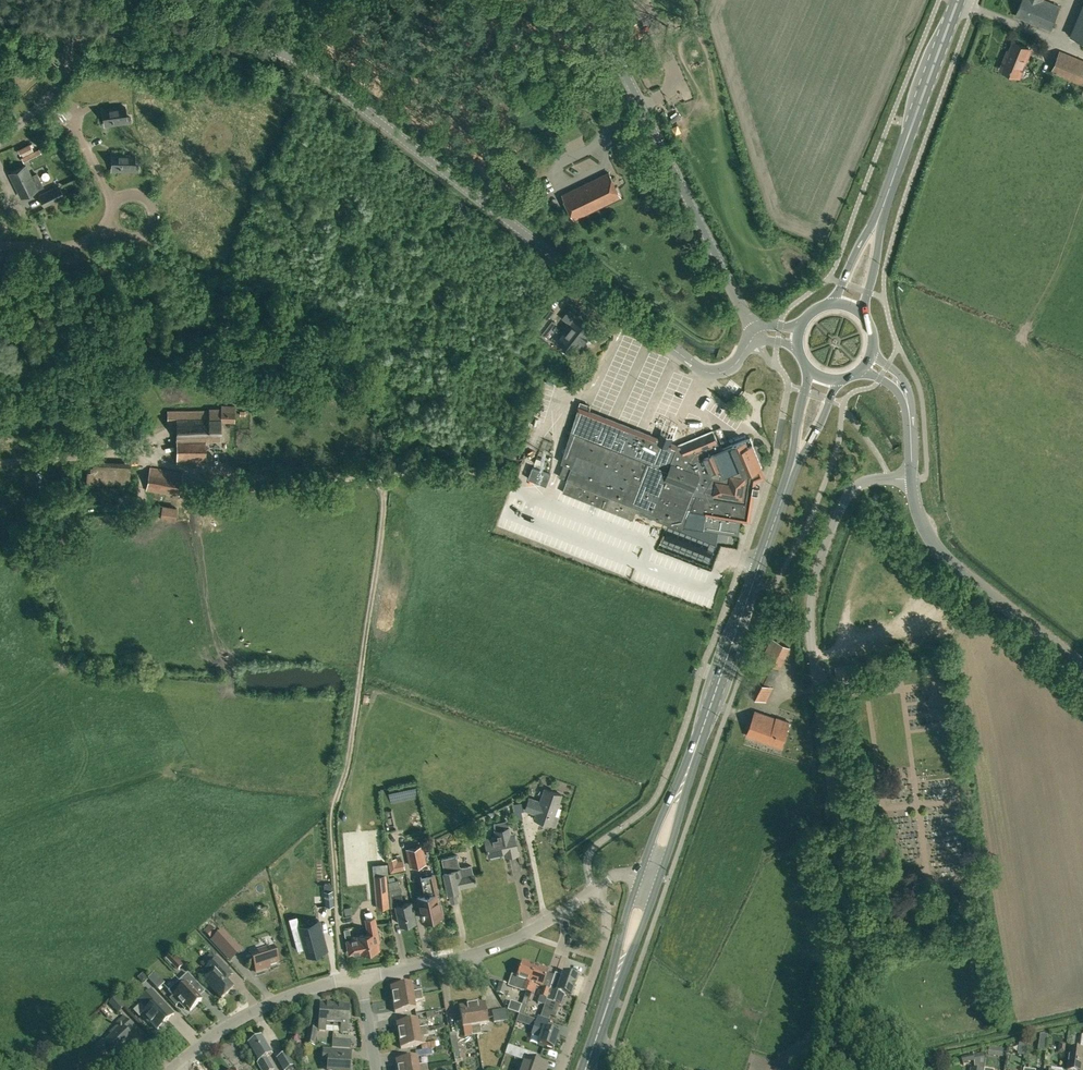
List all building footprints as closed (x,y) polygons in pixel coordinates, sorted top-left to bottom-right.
[(1016,15),(1050,29),(1060,6),(1045,0),(1022,0),(1016,15)] [(189,1),(188,8),(202,10),(203,3),(189,1)] [(1001,68),(1019,76),(1028,55),(1027,54),(1029,48),(1014,42),(1009,55),(1007,54),(1001,68)] [(1082,84),(1082,60),(1060,51),(1051,71),(1082,84)] [(116,107),(102,109),(104,121),(111,120),(111,122),(113,122),(113,124),(127,122),(131,121),(130,117),(126,117),(125,106),(119,107),(119,108),(116,108),(116,107)] [(17,148),(20,154),(32,148),(29,142),(17,148)] [(39,148),(21,157),(24,161),(41,153),(39,148)] [(126,154),(112,154),(112,166),(118,166),(118,168),(120,168),(120,170),(134,170),(138,170),(138,166),(134,166),(134,155),(129,155),(126,155),(126,154)] [(25,165),(10,173),(21,196),(43,186),(36,174),(31,176),(25,165)] [(609,172),(563,195),(574,218),(621,196),(609,172)] [(59,186),(38,196),(44,208),(65,197),(59,186)] [(556,311),(548,305),(532,326),(544,335),(555,321),(551,318),(556,311)] [(559,340),(575,353),(594,328),(578,316),(559,340)] [(564,463),(559,476),(567,480),(567,481),(563,492),(633,519),(634,518),(636,512),(636,511),(638,507),(641,508),(639,513),(652,518),(654,514),(658,515),(656,520),(663,523),(679,529),(680,528),(684,527),(684,526),(705,530),(705,529),(739,535),(741,519),(742,519),(744,517),(744,515),(750,480),(764,474),(760,466),(762,465),(762,464),(762,463),(763,463),(755,444),(754,445),(751,437),(733,444),(732,444),(721,448),(713,430),(680,444),(681,445),(678,446),(671,443),(674,437),(662,432),(661,432),(659,439),(658,438),(589,411),(591,406),(581,402),(579,407),(562,462),(564,463)] [(168,421),(176,421),(176,462),(205,462),(205,440),(220,440),(220,420),(234,420),(234,405),(221,405),(221,408),(209,408),(209,410),(168,410),(168,421)] [(106,422),(93,421),(92,439),(105,440),(106,422)] [(547,462),(536,458),(534,464),(544,468),(547,462)] [(130,462),(90,460),(89,481),(129,484),(130,462)] [(150,467),(146,489),(178,494),(182,472),(150,467)] [(533,467),(528,478),(547,485),(551,474),(533,467)] [(223,490),(232,491),(233,480),(224,479),(223,490)] [(175,522),(177,508),(162,505),(159,519),(175,522)] [(139,531),(137,524),(125,527),(127,534),(139,531)] [(789,647),(786,645),(772,638),(753,677),(746,691),(766,701),(773,687),(770,685),(789,647)] [(777,717),(776,718),(755,711),(747,735),(782,747),(791,722),(777,717)] [(548,827),(549,824),(555,826),(558,817),(554,815),(561,794),(544,788),(540,801),(529,797),(525,810),(536,814),(534,819),(542,822),(541,824),(548,827)] [(520,803),(513,804),(516,819),(523,818),(521,811),(520,803)] [(497,837),(485,840),(488,855),(505,852),(506,855),(518,852),(514,833),(510,834),(508,827),(507,820),(494,823),(496,829),(497,837)] [(465,837),(467,846),(474,844),(474,842),(475,842),(473,835),(465,837)] [(425,862),(421,845),(407,849),(411,866),(425,862)] [(474,873),(473,873),(471,865),(460,868),(457,855),(441,858),(444,871),(448,892),(458,889),(458,887),(476,883),(474,873)] [(396,858),(389,859),(392,871),(405,869),(403,860),(396,861),(396,858)] [(433,873),(420,876),(424,895),(417,896),(422,920),(427,919),(428,921),(437,919),(436,917),(441,916),(439,902),(441,902),(438,892),(437,892),(433,873)] [(386,875),(374,876),(376,900),(377,908),(389,907),(388,898),(386,875)] [(358,878),(352,879),(355,893),(361,891),(358,878)] [(414,924),(413,922),(414,921),(410,902),(403,903),(398,879),(388,881),(390,907),(396,906),(400,925),(407,923),(407,925),(414,924)] [(332,891),(324,891),(325,905),(333,905),(332,891)] [(350,897),(354,914),(364,912),(360,895),(350,897)] [(293,919),(301,918),(300,899),(285,900),(286,912),(292,912),(293,919)] [(377,933),(375,923),(374,917),(366,919),(369,933),(352,937),(352,939),(346,940),(349,953),(361,950),(361,952),(379,948),(377,941),(379,941),(379,939),(381,939),(379,932),(377,933)] [(325,949),(321,936),(317,922),(316,922),(317,922),(300,927),(299,926),(299,925),(291,927),(297,951),(305,949),(306,954),(325,949)] [(203,930),(210,938),(212,936),(217,932),(210,925),(209,925),(203,930)] [(223,929),(212,940),(221,949),(224,953),(235,942),(232,939),(223,929)] [(273,946),(251,954),(256,972),(265,969),(264,967),(278,963),(273,946)] [(167,957),(176,967),(181,963),(171,953),(167,957)] [(232,975),(228,970),(212,953),(201,964),(211,974),(205,980),(222,998),(233,988),(226,981),(232,975)] [(509,986),(526,992),(535,967),(522,962),(517,978),(512,976),(509,986)] [(534,993),(537,985),(542,987),(548,971),(535,967),(526,992),(524,998),(530,1000),(532,993),(534,993)] [(561,1003),(564,994),(571,996),(578,977),(563,972),(562,976),(555,973),(550,990),(544,1005),(544,1006),(551,1009),(553,1001),(561,1003)] [(147,978),(143,973),(141,974),(138,978),(142,982),(143,983),(143,984),(147,981),(148,979),(147,978)] [(153,973),(147,978),(148,979),(157,989),(163,984),(153,973)] [(169,991),(173,996),(185,1009),(187,1007),(190,1011),(202,1000),(192,990),(198,984),(188,973),(169,991)] [(507,984),(500,982),(497,992),(503,994),(507,984)] [(411,984),(391,987),(393,1000),(422,995),(421,990),(413,992),(411,984)] [(544,1005),(550,990),(543,987),(538,1002),(544,1005)] [(174,1014),(165,1005),(151,990),(140,1001),(147,1009),(142,1015),(148,1022),(149,1021),(157,1030),(159,1028),(160,1029),(162,1029),(164,1028),(165,1027),(165,1025),(164,1023),(174,1014)] [(422,995),(393,1000),(395,1012),(415,1009),(414,1001),(423,999),(422,995)] [(115,997),(110,1003),(118,1012),(124,1007),(115,997)] [(480,1025),(488,1023),(485,1003),(472,1005),(477,1034),(481,1033),(480,1025)] [(334,1025),(335,1005),(321,1004),(319,1030),(325,1031),(326,1024),(334,1025)] [(335,1005),(334,1025),(341,1025),(341,1032),(347,1032),(349,1006),(335,1005)] [(464,1036),(477,1034),(472,1005),(459,1007),(464,1036)] [(544,1006),(540,1017),(547,1019),(551,1009),(544,1006)] [(499,1010),(492,1011),(494,1022),(501,1021),(499,1010)] [(523,1015),(519,1014),(517,1020),(526,1023),(528,1017),(523,1015)] [(540,1017),(538,1016),(532,1035),(541,1038),(538,1044),(553,1049),(558,1034),(546,1029),(549,1020),(547,1019),(540,1017)] [(127,1032),(133,1027),(124,1017),(116,1023),(120,1027),(105,1042),(103,1039),(97,1045),(104,1052),(110,1047),(117,1054),(127,1045),(128,1046),(135,1040),(127,1032)] [(417,1019),(397,1023),(399,1036),(428,1031),(427,1026),(419,1028),(417,1019)] [(309,1028),(305,1045),(313,1046),(316,1030),(309,1028)] [(429,1035),(428,1031),(399,1036),(401,1048),(421,1045),(420,1037),(429,1035)] [(459,1052),(456,1032),(449,1033),(453,1053),(459,1052)] [(1047,1044),(1048,1038),(1049,1035),(1041,1034),(1040,1040),(1040,1043),(1047,1044)] [(261,1069),(274,1069),(266,1057),(272,1054),(262,1037),(247,1046),(261,1069)] [(351,1041),(333,1040),(332,1047),(351,1048),(351,1041)] [(1019,1045),(1018,1054),(1025,1055),(1026,1045),(1027,1043),(1027,1040),(1020,1040),(1019,1044),(1019,1045)] [(1066,1054),(1067,1044),(1060,1043),(1059,1043),(1058,1050),(1058,1053),(1066,1054)] [(1082,1043),(1081,1051),(1071,1050),(1068,1069),(1082,1069),(1082,1067),(1082,1043)] [(535,1061),(537,1055),(508,1045),(505,1054),(525,1061),(522,1069),(546,1069),(547,1065),(535,1061)] [(323,1061),(328,1061),(328,1069),(349,1069),(350,1058),(343,1057),(343,1050),(332,1049),(324,1049),(323,1061)] [(416,1051),(417,1057),(433,1054),(432,1049),(422,1050),(416,1051)] [(986,1058),(987,1052),(973,1055),(961,1057),(961,1058),(963,1063),(976,1060),(986,1058)] [(284,1069),(286,1069),(294,1065),(287,1053),(277,1059),(284,1069)] [(396,1060),(398,1069),(416,1069),(428,1068),(427,1064),(418,1065),(417,1057),(396,1060)]
